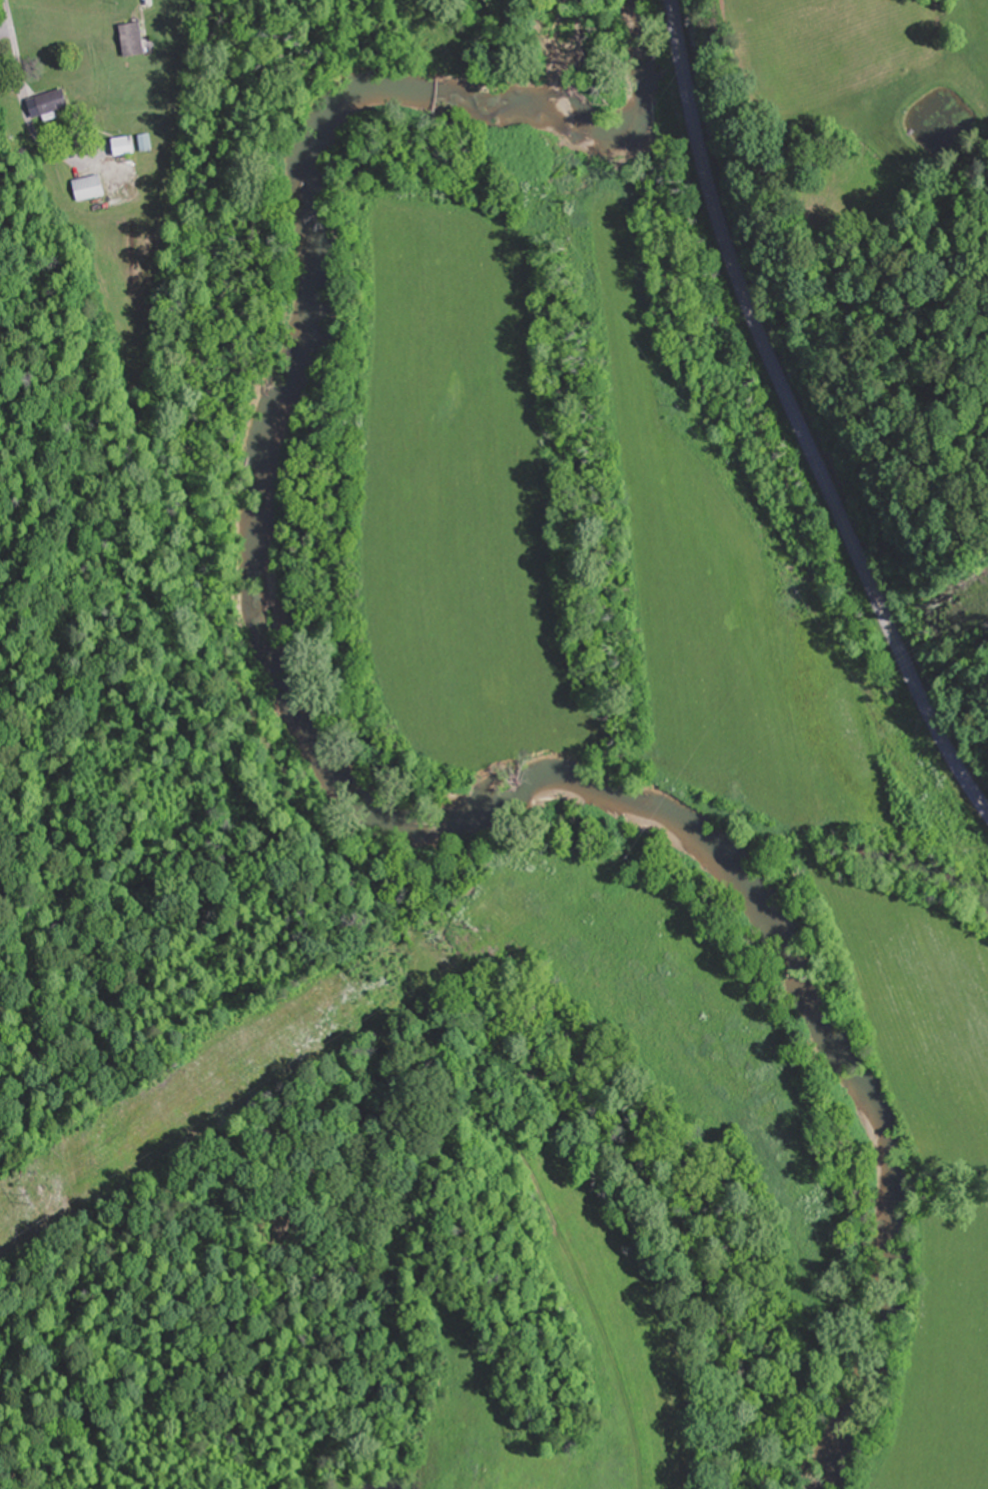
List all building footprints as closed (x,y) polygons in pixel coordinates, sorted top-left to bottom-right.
[(145,23),(124,25),(128,58),(149,55),(145,23)] [(72,110),(68,90),(27,98),(31,119),(72,110)] [(141,155),(139,137),(118,139),(120,157),(141,155)] [(109,196),(104,175),(77,180),(80,202),(109,196)]
